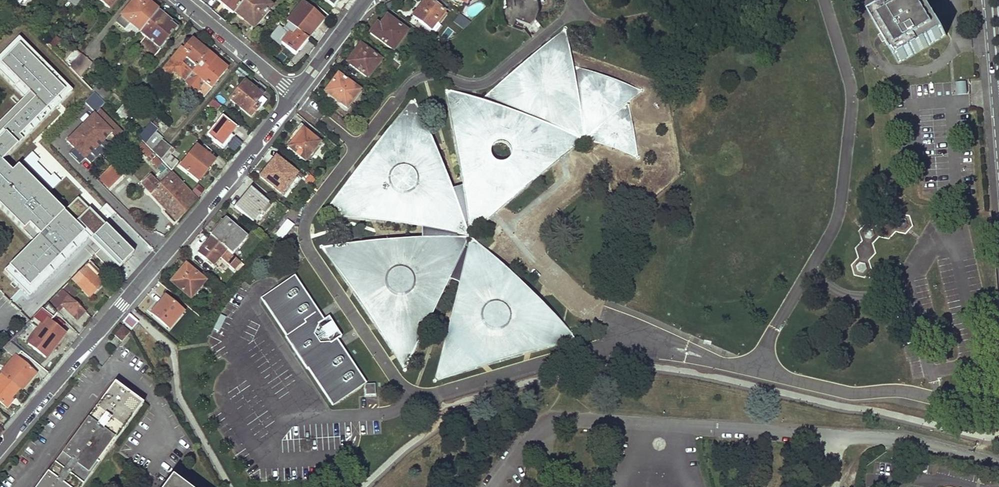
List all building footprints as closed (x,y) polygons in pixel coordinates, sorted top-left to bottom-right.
[(136,0),(135,0),(121,18),(128,24),(130,21),(142,32),(158,11),(146,1),(142,5),(136,0)] [(233,15),(235,13),(244,2),(241,0),(221,0),(219,3),(233,15)] [(244,2),(235,13),(243,21),(246,18),(257,27),(272,8),(264,2),(266,0),(246,0),(244,2)] [(414,16),(432,29),(437,22),(439,23),(447,13),(428,0),(425,0),(414,16)] [(528,27),(518,24),(520,19),(534,24),(540,20),(543,10),(542,0),(509,0),(506,7),(510,25),(526,31),(528,27)] [(898,62),(945,35),(925,0),(900,0),(871,17),(898,62)] [(298,30),(308,39),(324,19),(304,2),(287,22),(298,30)] [(32,14),(28,11),(23,17),(26,20),(32,14)] [(177,27),(158,11),(142,32),(140,34),(159,49),(177,27)] [(458,14),(453,23),(465,30),(470,21),(458,14)] [(377,24),(370,33),(394,50),(408,31),(387,17),(380,26),(377,24)] [(423,234),(318,240),(400,364),(448,271),(457,275),(429,377),(574,336),(476,240),(478,239),(478,227),(477,224),(573,143),(586,147),(595,140),(637,154),(626,101),(643,87),(570,59),(564,25),(478,98),(442,85),(459,189),(451,191),(413,92),(320,209),(423,226),(423,234)] [(308,39),(298,30),(294,36),(291,33),(283,43),(297,54),(309,39),(308,39)] [(209,53),(193,40),(185,50),(181,47),(162,69),(171,76),(177,70),(187,78),(192,73),(209,53)] [(381,60),(360,45),(355,53),(357,54),(349,64),(369,78),(381,60)] [(82,54),(76,49),(66,61),(71,67),(81,55),(82,54)] [(396,52),(391,58),(402,65),(407,59),(396,52)] [(228,68),(209,53),(192,73),(205,84),(198,93),(203,98),(228,68)] [(92,64),(81,55),(71,67),(83,76),(92,64)] [(402,65),(391,58),(387,64),(397,72),(402,65)] [(338,75),(325,93),(346,108),(359,91),(338,75)] [(230,100),(250,117),(258,108),(256,107),(263,98),(244,82),(230,100)] [(385,84),(374,82),(369,88),(380,90),(385,84)] [(955,82),(956,95),(966,94),(966,82),(955,82)] [(110,94),(102,87),(99,91),(95,87),(92,90),(104,102),(110,94)] [(105,104),(94,93),(84,103),(94,113),(95,114),(100,109),(105,104)] [(137,106),(128,98),(116,113),(124,121),(137,106)] [(100,109),(95,114),(113,132),(112,134),(116,138),(123,132),(100,109)] [(95,114),(94,113),(65,142),(73,150),(84,160),(84,161),(112,134),(113,132),(95,114)] [(236,128),(222,117),(207,136),(223,149),(233,136),(231,134),(236,128)] [(158,129),(150,123),(138,137),(146,145),(158,129)] [(296,137),(288,147),(306,162),(321,143),(301,126),(293,135),(296,137)] [(172,148),(161,139),(151,151),(161,161),(172,148)] [(152,154),(141,142),(135,147),(147,159),(152,154)] [(214,162),(196,147),(180,167),(198,182),(214,162)] [(175,151),(172,148),(161,161),(171,171),(178,163),(170,157),(175,151)] [(84,160),(73,150),(69,154),(79,164),(84,160)] [(276,157),(261,176),(282,193),(298,174),(276,157)] [(0,158),(0,214),(6,208),(26,228),(0,254),(0,289),(5,294),(70,228),(0,158)] [(123,176),(112,165),(98,179),(108,190),(123,176)] [(186,211),(195,200),(170,174),(164,179),(165,180),(157,188),(148,178),(141,185),(175,222),(186,211)] [(235,207),(254,223),(269,203),(251,188),(235,207)] [(856,278),(867,280),(874,272),(872,263),(878,255),(875,245),(881,239),(891,241),(898,233),(908,236),(915,228),(913,218),(879,213),(860,231),(865,243),(857,251),(860,260),(853,268),(856,278)] [(210,235),(227,249),(233,254),(247,237),(226,217),(210,235)] [(275,234),(282,240),(293,225),(287,220),(275,234)] [(135,252),(117,234),(104,247),(122,265),(135,252)] [(207,243),(198,252),(206,259),(207,259),(214,264),(227,249),(210,235),(205,241),(207,243)] [(71,281),(89,299),(104,284),(97,276),(101,273),(90,262),(71,281)] [(206,281),(187,264),(172,282),(191,299),(206,281)] [(324,321),(295,277),(260,299),(332,407),(365,386),(367,385),(338,341),(342,338),(329,318),(324,321)] [(62,289),(73,300),(80,293),(69,282),(62,289)] [(47,304),(57,314),(62,308),(77,323),(86,313),(73,300),(62,289),(47,304)] [(183,311),(166,296),(159,303),(158,302),(150,312),(169,328),(183,311)] [(25,344),(46,361),(66,335),(50,323),(57,314),(47,304),(29,323),(36,329),(25,344)] [(129,315),(122,322),(132,330),(139,323),(129,315)] [(131,332),(122,325),(114,336),(122,342),(131,332)] [(20,389),(22,391),(38,373),(18,356),(22,351),(10,342),(4,348),(13,356),(0,371),(0,372),(1,373),(20,389)] [(7,408),(14,400),(12,398),(20,389),(1,373),(0,374),(0,402),(7,408)] [(142,403),(116,383),(39,486),(79,486),(142,403)] [(375,385),(367,385),(365,386),(364,391),(365,391),(366,396),(376,396),(375,385)]
